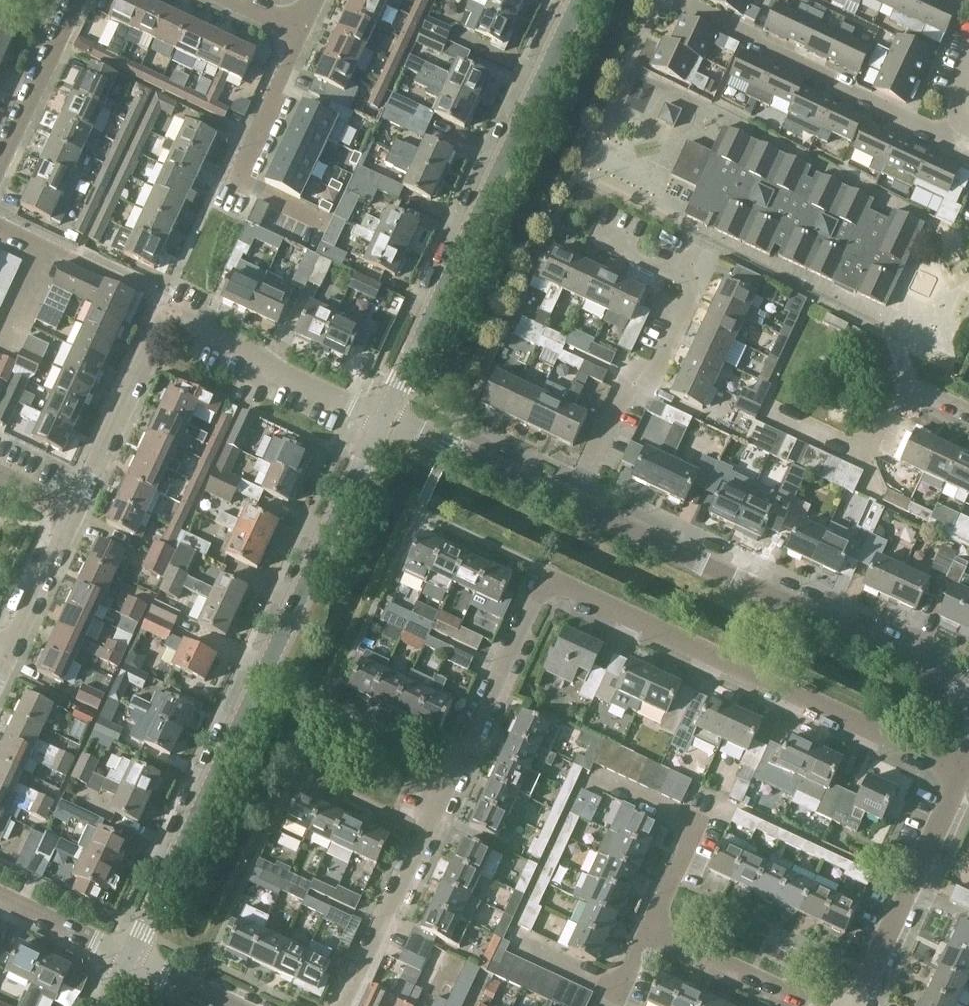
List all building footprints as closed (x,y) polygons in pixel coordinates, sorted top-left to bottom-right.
[(146,1),(144,0),(119,0),(109,20),(121,25),(108,53),(119,58),(127,40),(132,30),(146,1)] [(347,13),(377,27),(387,5),(377,0),(353,0),(347,13)] [(411,16),(420,20),(430,0),(418,0),(411,16)] [(472,3),(514,23),(525,0),(473,0),(472,3)] [(710,2),(743,17),(756,23),(761,12),(748,6),(751,0),(711,0),(710,2)] [(771,0),(767,0),(764,5),(774,10),(777,3),(771,0)] [(884,6),(894,11),(890,21),(910,31),(924,0),(886,0),(884,6)] [(910,31),(921,36),(941,45),(958,10),(936,0),(935,2),(932,0),(924,0),(910,31)] [(143,35),(154,41),(168,11),(167,11),(166,7),(160,3),(156,6),(146,1),(132,30),(127,40),(133,43),(138,45),(143,35)] [(514,23),(472,3),(467,13),(482,20),(476,34),(493,42),(491,46),(505,52),(513,35),(510,34),(514,23)] [(788,40),(797,45),(813,11),(801,5),(797,16),(777,6),(765,32),(787,42),(788,40)] [(154,41),(176,51),(190,21),(168,11),(154,41)] [(828,61),(829,59),(828,59),(839,35),(820,27),(825,16),(813,11),(797,45),(807,49),(806,51),(828,61)] [(347,13),(337,34),(366,48),(377,27),(347,13)] [(411,16),(400,38),(410,42),(420,20),(411,16)] [(430,18),(425,30),(448,41),(454,29),(430,18)] [(735,56),(740,45),(684,19),(672,44),(672,45),(704,60),(711,45),(735,56)] [(176,51),(198,61),(212,32),(190,21),(176,51)] [(828,59),(829,59),(838,64),(837,65),(859,75),(871,50),(851,41),(856,31),(843,25),(839,35),(828,59)] [(472,52),(448,41),(425,30),(418,44),(458,63),(465,67),(472,52)] [(208,66),(220,71),(234,42),(212,32),(198,61),(193,71),(203,76),(208,66)] [(922,38),(909,32),(905,40),(918,46),(922,38)] [(337,34),(327,56),(356,70),(366,48),(337,34)] [(3,64),(13,41),(0,35),(0,62),(3,64)] [(400,38),(390,59),(400,64),(410,42),(400,38)] [(879,47),(874,58),(919,79),(931,53),(898,38),(891,53),(879,47)] [(672,45),(672,44),(665,41),(652,67),(692,86),(705,92),(705,91),(710,81),(697,75),(704,60),(672,45)] [(234,42),(220,71),(207,99),(203,109),(225,119),(230,110),(218,104),(231,76),(243,82),(257,53),(234,42)] [(114,68),(119,58),(108,53),(96,47),(92,57),(114,68)] [(746,97),(758,102),(774,69),(764,64),(765,63),(743,52),(731,78),(751,87),(746,97)] [(356,70),(327,56),(309,93),(332,104),(349,112),(359,92),(357,87),(350,83),(356,70)] [(136,78),(141,68),(119,58),(114,68),(136,78)] [(919,79),(874,58),(869,68),(882,74),(874,89),(907,105),(919,79)] [(390,59),(380,81),(390,86),(400,64),(390,59)] [(489,78),(465,67),(458,63),(453,76),(437,69),(435,73),(424,68),(420,77),(477,103),(489,78)] [(87,76),(84,74),(73,97),(103,111),(108,113),(111,106),(106,104),(119,77),(93,65),(87,76)] [(136,78),(158,88),(163,79),(141,68),(136,78)] [(775,98),(793,107),(794,107),(802,89),(803,89),(806,81),(784,71),(783,73),(774,69),(758,102),(770,108),(775,98)] [(441,101),(434,115),(465,129),(466,127),(470,127),(474,119),(471,116),(477,103),(420,77),(416,85),(430,91),(428,95),(441,101)] [(158,88),(181,99),(185,89),(163,79),(158,88)] [(390,86),(380,81),(369,105),(379,110),(390,86)] [(710,81),(705,91),(711,94),(715,84),(710,81)] [(132,98),(136,100),(146,105),(151,92),(138,86),(132,98)] [(181,99),(203,109),(207,99),(185,89),(181,99)] [(798,130),(816,139),(832,105),(822,100),(823,99),(803,89),(802,89),(794,107),(793,107),(790,114),(785,123),(798,130)] [(157,95),(141,128),(151,133),(161,112),(172,117),(177,105),(157,95)] [(394,96),(389,107),(412,118),(429,126),(434,115),(394,96)] [(73,97),(63,119),(92,133),(103,111),(73,97)] [(758,102),(751,99),(745,112),(752,116),(758,102)] [(136,100),(126,121),(136,126),(146,105),(136,100)] [(304,104),(294,125),(329,142),(338,146),(354,114),(349,112),(332,104),(327,114),(304,104)] [(682,112),(666,105),(658,121),(675,128),(682,112)] [(832,105),(816,139),(828,144),(833,134),(852,143),(864,118),(842,107),(842,109),(832,105)] [(429,126),(412,118),(389,107),(382,120),(423,139),(429,126)] [(63,119),(53,141),(82,155),(92,133),(63,119)] [(126,121),(116,143),(125,148),(136,126),(126,121)] [(188,122),(177,145),(207,159),(217,136),(188,122)] [(294,125),(285,144),(320,160),(329,142),(294,125)] [(870,170),(882,176),(898,142),(888,138),(889,136),(867,126),(855,151),(875,160),(870,170)] [(141,128),(131,150),(141,155),(151,133),(141,128)] [(811,169),(754,142),(725,128),(712,154),(688,143),(672,177),(698,189),(686,216),(771,256),(775,246),(782,249),(779,257),(887,307),(925,226),(894,211),(889,222),(869,212),(874,202),(817,175),(814,183),(807,179),(811,169)] [(47,153),(42,163),(72,177),(70,180),(77,183),(82,173),(75,170),(82,155),(53,141),(52,142),(48,141),(44,150),(47,153)] [(172,156),(167,167),(196,181),(207,159),(177,145),(176,147),(162,141),(158,150),(172,156)] [(397,142),(392,154),(442,177),(447,167),(451,166),(454,159),(452,156),(453,154),(426,141),(421,152),(407,145),(406,146),(397,142)] [(913,190),(913,188),(928,156),(929,157),(930,155),(908,145),(907,147),(898,142),(882,176),(894,181),(913,190)] [(116,143),(105,165),(115,170),(125,148),(116,143)] [(285,144),(276,163),(310,180),(320,160),(285,144)] [(131,150),(121,172),(131,177),(141,155),(131,150)] [(355,153),(350,164),(358,167),(362,156),(355,153)] [(442,177),(392,154),(387,165),(395,169),(395,170),(409,177),(404,188),(431,201),(432,199),(436,198),(439,191),(437,188),(442,177)] [(928,156),(913,188),(944,202),(936,219),(953,227),(962,209),(956,206),(964,191),(953,186),(961,169),(939,159),(938,161),(929,157),(928,156)] [(42,163),(32,185),(61,199),(70,180),(72,177),(42,163)] [(276,163),(266,184),(301,200),(310,180),(276,163)] [(105,165),(95,187),(105,192),(115,170),(105,165)] [(167,167),(156,189),(186,203),(196,181),(167,167)] [(386,180),(359,167),(353,179),(380,192),(386,180)] [(120,198),(131,177),(121,172),(110,194),(120,198)] [(374,205),(380,192),(353,179),(347,192),(374,205)] [(332,181),(329,188),(340,194),(343,186),(332,181)] [(61,199),(32,185),(21,207),(51,221),(61,199)] [(95,187),(85,209),(94,214),(105,192),(95,187)] [(156,189),(146,211),(176,225),(186,203),(156,189)] [(110,194),(100,216),(110,221),(120,198),(110,194)] [(260,230),(270,208),(258,202),(248,224),(248,225),(260,230)] [(323,202),(319,209),(330,214),(334,207),(323,202)] [(94,214),(85,209),(74,232),(84,236),(94,214)] [(146,211),(136,233),(165,247),(176,225),(146,211)] [(368,220),(362,231),(407,252),(419,226),(389,212),(382,226),(368,220)] [(110,221),(100,216),(89,239),(99,243),(110,221)] [(260,230),(248,225),(239,244),(251,249),(260,230)] [(407,252),(362,231),(356,228),(352,237),(364,243),(356,259),(395,277),(396,275),(400,277),(405,265),(402,264),(407,252)] [(165,247),(136,233),(125,255),(155,269),(156,267),(160,268),(164,260),(161,256),(165,247)] [(322,244),(316,257),(322,259),(333,265),(342,269),(348,256),(322,244)] [(551,317),(563,291),(577,261),(554,250),(553,254),(546,250),(533,277),(553,287),(541,312),(551,317)] [(0,259),(0,264),(18,273),(23,263),(3,253),(0,259)] [(316,257),(309,253),(293,287),(306,293),(310,285),(322,259),(316,257)] [(333,265),(322,259),(310,285),(321,290),(333,265)] [(252,312),(270,274),(242,261),(224,299),(252,312)] [(563,291),(586,302),(600,271),(577,261),(563,291)] [(13,283),(18,273),(0,264),(0,277),(13,283)] [(73,296),(95,306),(96,304),(126,318),(136,297),(106,283),(63,264),(53,286),(73,295),(73,296)] [(586,302),(608,312),(622,282),(612,277),(613,273),(604,269),(601,272),(600,271),(586,302)] [(270,274),(252,312),(279,325),(294,291),(284,286),(286,282),(270,274)] [(355,276),(349,289),(375,301),(381,288),(355,276)] [(9,293),(13,283),(0,277),(0,289),(9,293)] [(632,286),(622,282),(608,312),(604,322),(611,326),(616,316),(629,322),(631,323),(632,322),(637,311),(639,307),(642,309),(651,290),(634,282),(632,286)] [(715,305),(745,320),(762,327),(767,316),(750,308),(756,297),(725,282),(715,305)] [(763,282),(760,288),(769,292),(772,286),(763,282)] [(65,313),(73,296),(73,295),(53,286),(44,304),(65,313)] [(4,303),(9,293),(0,289),(0,301),(4,303)] [(298,335),(323,347),(343,305),(332,301),(327,313),(311,306),(298,335)] [(57,331),(65,313),(44,304),(36,321),(57,331)] [(95,306),(85,326),(116,340),(126,318),(96,304),(95,306)] [(343,305),(323,347),(349,359),(362,330),(347,323),(353,310),(343,305)] [(715,305),(704,328),(735,342),(745,320),(715,305)] [(791,313),(780,336),(789,340),(800,317),(791,313)] [(828,316),(824,325),(846,336),(850,327),(828,316)] [(523,319),(518,328),(541,339),(542,338),(546,329),(523,319)] [(85,326),(75,349),(105,363),(116,340),(85,326)] [(514,337),(537,347),(541,339),(518,328),(514,337)] [(704,328),(693,351),(724,365),(735,342),(704,328)] [(542,338),(565,349),(567,346),(569,340),(546,329),(542,338)] [(863,344),(867,336),(854,329),(849,338),(863,344)] [(574,330),(569,340),(567,346),(588,356),(593,345),(595,340),(574,330)] [(780,336),(769,359),(778,363),(789,340),(780,336)] [(29,337),(22,351),(43,361),(49,346),(29,337)] [(561,359),(564,353),(565,349),(542,338),(541,339),(537,347),(561,359)] [(593,345),(588,356),(611,366),(616,356),(593,345)] [(75,349),(64,372),(94,386),(105,363),(75,349)] [(22,351),(16,364),(15,366),(36,376),(43,361),(22,351)] [(693,351),(683,373),(714,387),(724,365),(693,351)] [(560,362),(580,372),(584,363),(564,353),(561,359),(560,362)] [(7,383),(15,366),(16,364),(0,357),(0,380),(7,383)] [(769,359),(759,381),(768,385),(778,363),(769,359)] [(584,363),(580,372),(579,374),(589,378),(603,384),(608,374),(584,363)] [(64,372),(54,394),(84,408),(94,386),(64,372)] [(714,387),(683,373),(672,396),(703,410),(714,387)] [(482,405),(505,416),(519,385),(497,374),(482,405)] [(570,393),(550,437),(573,447),(587,417),(574,410),(589,378),(579,374),(570,393)] [(16,376),(6,398),(18,404),(29,382),(16,376)] [(745,388),(739,399),(761,409),(766,398),(763,396),(768,385),(759,381),(754,392),(745,388)] [(159,414),(188,427),(197,407),(217,416),(223,403),(179,382),(174,393),(170,391),(159,414)] [(527,426),(550,437),(570,393),(547,383),(542,395),(527,426)] [(505,416),(527,426),(542,395),(519,385),(505,416)] [(54,394),(43,416),(74,430),(84,408),(54,394)] [(6,398),(0,410),(0,424),(7,427),(18,404),(6,398)] [(761,409),(739,399),(734,410),(756,420),(761,409)] [(228,405),(223,416),(233,420),(238,410),(228,405)] [(74,430),(43,416),(25,407),(20,417),(39,426),(33,439),(63,453),(74,430)] [(632,480),(658,492),(674,458),(687,431),(693,419),(667,407),(662,419),(675,425),(660,457),(646,450),(632,480)] [(244,412),(229,444),(242,450),(257,418),(244,412)] [(153,426),(149,436),(178,449),(183,437),(203,447),(208,436),(188,427),(159,414),(158,416),(154,415),(150,423),(153,426)] [(745,444),(756,449),(766,427),(755,422),(745,444)] [(777,432),(766,427),(756,449),(767,454),(777,432)] [(767,454),(778,459),(788,437),(777,432),(767,454)] [(902,463),(924,474),(939,444),(916,433),(902,463)] [(139,458),(167,471),(177,476),(182,466),(172,461),(178,449),(149,436),(139,458)] [(213,437),(203,461),(212,465),(223,442),(213,437)] [(778,459),(789,464),(799,442),(788,437),(778,459)] [(263,463),(274,468),(300,480),(311,456),(274,439),(263,463)] [(789,464),(799,469),(810,447),(799,442),(789,464)] [(229,444),(211,482),(238,494),(243,482),(230,476),(242,450),(229,444)] [(924,474),(946,484),(960,454),(939,444),(924,474)] [(799,469),(810,474),(820,452),(810,447),(799,469)] [(810,474),(821,479),(831,457),(820,452),(810,474)] [(946,484),(968,495),(968,494),(968,453),(966,452),(963,455),(960,454),(946,484)] [(693,485),(705,491),(718,464),(703,457),(695,473),(682,467),(684,463),(674,458),(658,492),(684,504),(693,485)] [(821,479),(832,484),(842,462),(831,457),(821,479)] [(128,480),(157,494),(166,498),(171,489),(161,484),(167,471),(139,458),(128,480)] [(203,461),(192,483),(202,488),(212,465),(203,461)] [(300,480),(274,468),(259,461),(254,472),(269,479),(263,491),(289,503),(290,501),(292,502),(294,501),(297,493),(296,491),(295,490),(300,480)] [(832,484),(842,489),(853,467),(842,462),(832,484)] [(710,516),(735,528),(751,494),(755,485),(733,474),(734,471),(718,464),(705,491),(718,497),(710,516)] [(853,467),(842,489),(854,494),(864,473),(853,467)] [(128,480),(118,502),(147,516),(157,494),(128,480)] [(238,494),(211,482),(206,494),(232,506),(238,494)] [(192,483),(182,505),(192,510),(202,488),(192,483)] [(907,513),(911,503),(912,502),(889,491),(884,502),(907,513)] [(770,521),(783,527),(795,500),(780,493),(772,510),(759,503),(761,499),(751,494),(735,528),(761,540),(770,521)] [(787,552),(813,564),(826,535),(803,524),(811,507),(795,500),(783,527),(795,533),(787,552)] [(147,516),(118,502),(107,525),(136,538),(147,516)] [(831,524),(826,535),(813,564),(839,576),(847,557),(860,563),(873,536),(885,509),(870,502),(855,535),(831,524)] [(907,513),(929,523),(931,519),(933,514),(911,503),(907,513)] [(182,505),(172,528),(182,532),(192,510),(182,505)] [(216,523),(237,532),(269,547),(279,524),(247,509),(241,523),(220,513),(216,523)] [(895,516),(886,511),(881,520),(887,523),(893,521),(895,516)] [(927,528),(948,538),(953,529),(931,519),(929,523),(927,528)] [(182,532),(172,528),(163,547),(173,551),(182,532)] [(953,529),(948,538),(968,548),(968,537),(953,529)] [(269,547),(237,532),(226,555),(258,570),(269,547)] [(408,563),(431,574),(444,546),(435,541),(435,537),(427,533),(423,536),(421,535),(408,563)] [(181,546),(207,558),(213,547),(187,534),(181,546)] [(864,587),(890,600),(903,571),(881,560),(888,543),(873,536),(860,563),(873,569),(864,587)] [(100,541),(89,563),(116,576),(126,553),(100,541)] [(155,543),(149,556),(170,566),(176,553),(173,551),(163,547),(155,543)] [(467,557),(457,552),(458,547),(449,543),(446,547),(444,546),(431,574),(426,584),(449,595),(454,584),(467,557)] [(170,566),(149,556),(143,570),(164,580),(170,566)] [(454,584),(476,595),(489,567),(467,557),(454,584)] [(89,563),(79,585),(105,597),(116,576),(89,563)] [(950,572),(940,594),(950,599),(940,619),(968,632),(968,578),(964,576),(967,569),(954,563),(950,572)] [(491,568),(489,567),(476,595),(498,605),(493,616),(503,621),(514,597),(506,593),(512,578),(502,573),(503,569),(493,564),(491,568)] [(937,599),(940,594),(950,572),(935,565),(927,581),(903,571),(890,600),(916,612),(924,593),(937,599)] [(190,579),(190,578),(172,569),(167,581),(185,589),(190,579)] [(185,589),(210,601),(238,614),(242,604),(247,603),(250,596),(248,592),(249,590),(221,577),(215,591),(190,579),(185,589)] [(179,602),(185,589),(167,581),(161,593),(179,602)] [(79,585),(69,607),(95,619),(105,597),(79,585)] [(130,598),(125,607),(144,617),(149,607),(130,598)] [(238,614),(210,601),(199,625),(227,637),(238,614)] [(156,603),(150,615),(175,628),(181,615),(156,603)] [(389,603),(385,612),(408,623),(412,614),(389,603)] [(69,607),(59,629),(85,641),(95,619),(69,607)] [(144,617),(125,607),(120,617),(140,626),(144,617)] [(381,621),(404,632),(408,623),(385,612),(381,621)] [(412,614),(408,623),(432,634),(433,631),(436,625),(412,614)] [(175,628),(150,615),(142,631),(167,643),(171,636),(175,628)] [(436,625),(433,631),(455,641),(459,632),(437,622),(436,625)] [(427,643),(430,638),(432,634),(408,623),(404,632),(427,643)] [(459,632),(455,641),(478,652),(484,639),(461,628),(459,632)] [(59,629),(49,650),(75,663),(85,641),(59,629)] [(593,703),(595,698),(607,673),(593,667),(601,648),(566,632),(557,651),(553,650),(550,655),(552,656),(545,671),(572,684),(574,679),(585,684),(580,696),(593,703)] [(185,643),(171,636),(167,643),(165,648),(179,655),(174,667),(206,682),(217,658),(185,643)] [(426,647),(447,657),(452,648),(430,638),(427,643),(426,647)] [(109,641),(104,651),(124,660),(128,651),(109,641)] [(452,648),(447,657),(446,661),(469,672),(475,659),(452,648)] [(75,663),(49,650),(47,653),(43,653),(39,661),(42,664),(38,673),(64,685),(75,663)] [(124,660),(104,651),(99,661),(119,670),(124,660)] [(349,690),(359,694),(358,698),(369,703),(371,700),(372,700),(385,672),(389,663),(367,652),(349,690)] [(622,680),(607,673),(595,698),(628,714),(630,709),(637,713),(641,703),(655,673),(630,662),(622,680)] [(126,666),(119,680),(143,692),(150,678),(126,666)] [(394,710),(407,683),(385,672),(372,700),(382,705),(381,707),(382,709),(391,713),(393,713),(394,710)] [(394,710),(417,721),(435,683),(412,673),(407,683),(394,710)] [(660,729),(675,736),(687,710),(672,703),(681,685),(655,673),(641,703),(666,715),(660,729)] [(438,677),(435,683),(417,721),(440,732),(453,704),(440,698),(448,682),(438,677)] [(77,701),(98,711),(105,697),(83,686),(77,701)] [(134,698),(129,708),(136,711),(156,721),(182,733),(186,723),(191,723),(194,716),(192,712),(193,709),(158,693),(151,706),(134,698)] [(28,695),(17,717),(44,729),(54,707),(28,695)] [(718,749),(722,741),(736,711),(710,699),(702,717),(687,710),(675,736),(691,743),(694,738),(718,749)] [(78,709),(73,719),(91,728),(95,717),(78,709)] [(136,711),(132,721),(139,724),(132,738),(171,756),(182,733),(156,721),(136,711)] [(761,723),(736,711),(722,741),(747,753),(740,766),(756,774),(768,748),(753,741),(761,723)] [(523,714),(513,737),(549,754),(559,731),(523,714)] [(17,717),(7,739),(34,751),(44,729),(17,717)] [(100,720),(94,734),(118,745),(125,732),(100,720)] [(577,743),(590,749),(599,754),(605,741),(583,731),(577,743)] [(781,778),(799,786),(816,748),(791,736),(782,755),(768,748),(756,774),(778,784),(781,778)] [(513,737),(502,759),(530,772),(536,759),(552,767),(557,757),(549,754),(513,737)] [(34,751),(7,739),(0,754),(0,762),(23,773),(29,761),(48,771),(53,761),(33,751),(34,751)] [(605,741),(599,754),(594,764),(605,769),(617,746),(605,741)] [(72,743),(68,751),(76,754),(79,746),(72,743)] [(628,751),(617,746),(605,769),(617,775),(628,751)] [(816,814),(831,821),(845,791),(830,784),(842,760),(816,748),(799,786),(796,792),(821,804),(816,814)] [(590,749),(581,769),(583,770),(590,773),(594,764),(599,754),(590,749)] [(57,751),(53,761),(72,770),(76,760),(57,751)] [(638,756),(628,751),(617,775),(627,779),(638,756)] [(83,756),(78,766),(95,774),(100,764),(83,756)] [(649,761),(638,756),(627,779),(638,784),(649,761)] [(492,782),(519,795),(530,800),(541,777),(530,772),(502,759),(492,782)] [(112,772),(108,780),(150,801),(154,792),(159,792),(163,782),(160,779),(161,778),(123,760),(116,774),(112,772)] [(72,770),(53,761),(48,771),(67,780),(72,770)] [(660,766),(649,761),(638,784),(649,790),(660,766)] [(13,794),(23,773),(0,762),(0,788),(13,794)] [(574,765),(564,788),(573,792),(583,770),(581,769),(574,765)] [(89,789),(95,774),(78,766),(72,780),(89,789)] [(671,771),(660,766),(649,790),(660,795),(671,771)] [(682,777),(671,771),(660,795),(671,800),(682,777)] [(693,782),(682,777),(671,800),(682,805),(693,782)] [(845,791),(831,821),(857,833),(866,814),(882,822),(896,790),(869,778),(859,798),(845,791)] [(108,780),(102,791),(118,798),(112,812),(139,825),(150,801),(108,780)] [(739,780),(730,799),(741,804),(750,786),(739,780)] [(742,804),(753,809),(764,786),(753,781),(742,804)] [(492,782),(481,804),(509,817),(519,795),(492,782)] [(3,816),(13,794),(0,788),(0,815),(3,816)] [(564,788),(554,810),(562,814),(573,792),(564,788)] [(571,814),(580,818),(592,823),(602,800),(582,791),(571,814)] [(37,794),(33,803),(52,812),(57,803),(37,794)] [(304,845),(309,834),(322,806),(299,795),(281,834),(304,845)] [(62,801),(57,812),(89,827),(100,832),(100,830),(105,821),(62,801)] [(52,812),(33,803),(28,813),(47,822),(52,812)] [(624,803),(611,832),(649,850),(654,840),(658,840),(662,832),(659,829),(660,827),(632,814),(634,808),(624,803)] [(322,806),(309,834),(332,845),(345,817),(335,812),(336,810),(335,808),(327,804),(324,804),(323,807),(322,806)] [(509,817),(481,804),(470,827),(498,840),(509,817)] [(554,810),(543,832),(552,837),(562,814),(554,810)] [(755,834),(757,830),(761,821),(738,810),(732,823),(755,834)] [(571,814),(561,836),(570,841),(580,818),(571,814)] [(3,816),(0,815),(0,842),(1,843),(12,821),(3,817),(3,816)] [(332,845),(355,855),(367,827),(345,817),(332,845)] [(757,830),(779,841),(783,832),(761,821),(757,830)] [(78,849),(118,868),(124,857),(128,857),(132,850),(129,846),(130,844),(100,830),(100,832),(89,827),(78,849)] [(367,827),(355,855),(377,866),(390,838),(367,827)] [(32,831),(26,843),(39,849),(45,837),(32,831)] [(552,837),(543,832),(532,856),(541,860),(552,837)] [(600,854),(601,855),(639,872),(649,850),(611,832),(610,832),(600,854)] [(779,841),(802,851),(806,842),(783,832),(779,841)] [(39,849),(35,859),(49,866),(61,841),(46,834),(45,837),(39,849)] [(561,836),(550,859),(559,863),(570,841),(561,836)] [(464,840),(454,863),(481,876),(492,881),(503,858),(464,840)] [(802,851),(824,862),(828,853),(806,842),(802,851)] [(709,871),(733,882),(745,854),(722,843),(709,871)] [(755,892),(768,865),(753,858),(756,851),(748,847),(745,854),(733,882),(742,886),(742,891),(750,895),(754,892),(755,892)] [(97,905),(104,891),(107,893),(108,890),(113,890),(116,883),(113,879),(118,868),(78,849),(73,860),(84,865),(78,879),(81,881),(75,895),(97,905)] [(824,862),(846,872),(851,863),(828,853),(824,862)] [(628,895),(639,872),(601,855),(590,877),(628,895)] [(550,859),(540,881),(549,886),(559,863),(550,859)] [(267,863),(263,872),(286,883),(290,874),(267,863)] [(454,863),(443,885),(471,898),(481,876),(454,863)] [(851,863),(846,872),(845,876),(868,887),(874,874),(851,863)] [(776,902),(777,903),(790,875),(768,865),(755,892),(764,896),(763,901),(772,905),(776,902)] [(526,868),(516,891),(525,895),(535,873),(526,868)] [(259,881),(282,892),(286,883),(263,872),(259,881)] [(290,874),(286,883),(309,893),(311,890),(313,885),(290,874)] [(798,913),(800,913),(813,886),(790,875),(777,903),(788,908),(788,912),(795,916),(798,913)] [(575,897),(590,905),(618,917),(628,895),(590,877),(583,892),(578,890),(575,897)] [(315,881),(313,885),(311,890),(333,900),(337,891),(315,881)] [(540,881),(529,904),(538,908),(549,886),(540,881)] [(305,902),(307,897),(309,893),(286,883),(282,892),(305,902)] [(443,885),(433,908),(460,921),(471,898),(443,885)] [(800,913),(823,924),(835,896),(813,886),(800,913)] [(968,910),(968,892),(957,887),(950,901),(968,910)] [(337,891),(333,900),(356,911),(362,899),(339,888),(337,891)] [(516,891),(505,915),(514,919),(525,895),(516,891)] [(835,896),(823,924),(846,935),(858,907),(835,896)] [(303,906),(325,916),(329,907),(307,897),(305,902),(303,906)] [(538,908),(529,904),(519,927),(531,933),(542,910),(538,908)] [(590,905),(579,927),(607,940),(618,917),(590,905)] [(329,907),(325,916),(323,920),(347,931),(353,918),(329,907)] [(237,958),(247,963),(249,959),(251,960),(264,932),(270,918),(246,908),(227,949),(238,954),(237,958)] [(460,921),(433,908),(422,931),(460,949),(471,926),(460,921)] [(495,937),(502,940),(504,941),(514,919),(505,915),(495,937)] [(607,940),(579,927),(569,922),(558,945),(597,963),(607,940)] [(968,954),(968,923),(968,925),(962,923),(958,933),(953,932),(950,940),(953,943),(952,945),(968,954)] [(251,960),(273,970),(286,943),(264,932),(251,960)] [(491,963),(500,967),(506,953),(510,944),(504,941),(502,940),(491,963)] [(404,952),(426,962),(431,951),(409,941),(404,952)] [(273,970),(296,981),(309,953),(286,943),(273,970)] [(309,953),(296,981),(306,986),(304,990),(320,997),(329,978),(328,977),(328,979),(325,977),(331,964),(328,962),(332,952),(313,943),(309,953)] [(7,972),(32,984),(45,957),(34,952),(36,948),(26,944),(24,947),(20,945),(7,972)] [(941,969),(968,982),(968,954),(952,945),(947,957),(943,955),(938,965),(942,967),(941,969)] [(426,962),(404,952),(399,962),(421,973),(426,962)] [(496,977),(507,982),(518,959),(506,953),(500,967),(496,977)] [(432,955),(428,963),(435,966),(439,958),(432,955)] [(22,1005),(38,1005),(42,996),(55,1002),(63,983),(82,992),(88,977),(68,968),(70,964),(57,958),(56,962),(45,957),(32,984),(22,1005)] [(507,982),(518,987),(528,964),(518,959),(507,982)] [(448,1004),(447,1005),(464,1005),(481,970),(467,963),(448,1004)] [(518,987),(528,992),(539,969),(528,964),(518,987)] [(528,992),(539,997),(550,974),(539,969),(528,992)] [(965,991),(968,993),(968,982),(941,969),(936,979),(932,977),(928,987),(931,989),(930,991),(959,1004),(965,991)] [(539,997),(550,1002),(560,978),(550,974),(539,997)] [(651,1005),(674,1005),(683,987),(660,976),(647,1004),(651,1005)] [(559,1005),(562,1005),(572,984),(560,978),(550,1002),(559,1005)] [(485,997),(492,1001),(501,984),(493,980),(485,997)] [(416,988),(408,984),(397,1005),(407,1005),(416,988)] [(583,989),(572,984),(562,1005),(575,1005),(583,989)] [(706,997),(695,993),(696,989),(688,985),(685,988),(683,987),(674,1005),(702,1005),(706,997)] [(362,1005),(382,1005),(387,994),(371,987),(362,1005)] [(407,1005),(417,1005),(424,991),(416,987),(416,988),(407,1005)] [(575,1005),(588,1005),(594,994),(583,989),(575,1005)] [(959,1004),(930,991),(926,1000),(921,1001),(919,1005),(958,1005),(959,1004)] [(719,1004),(718,999),(711,996),(708,998),(706,997),(702,1005),(724,1005),(719,1004)]
